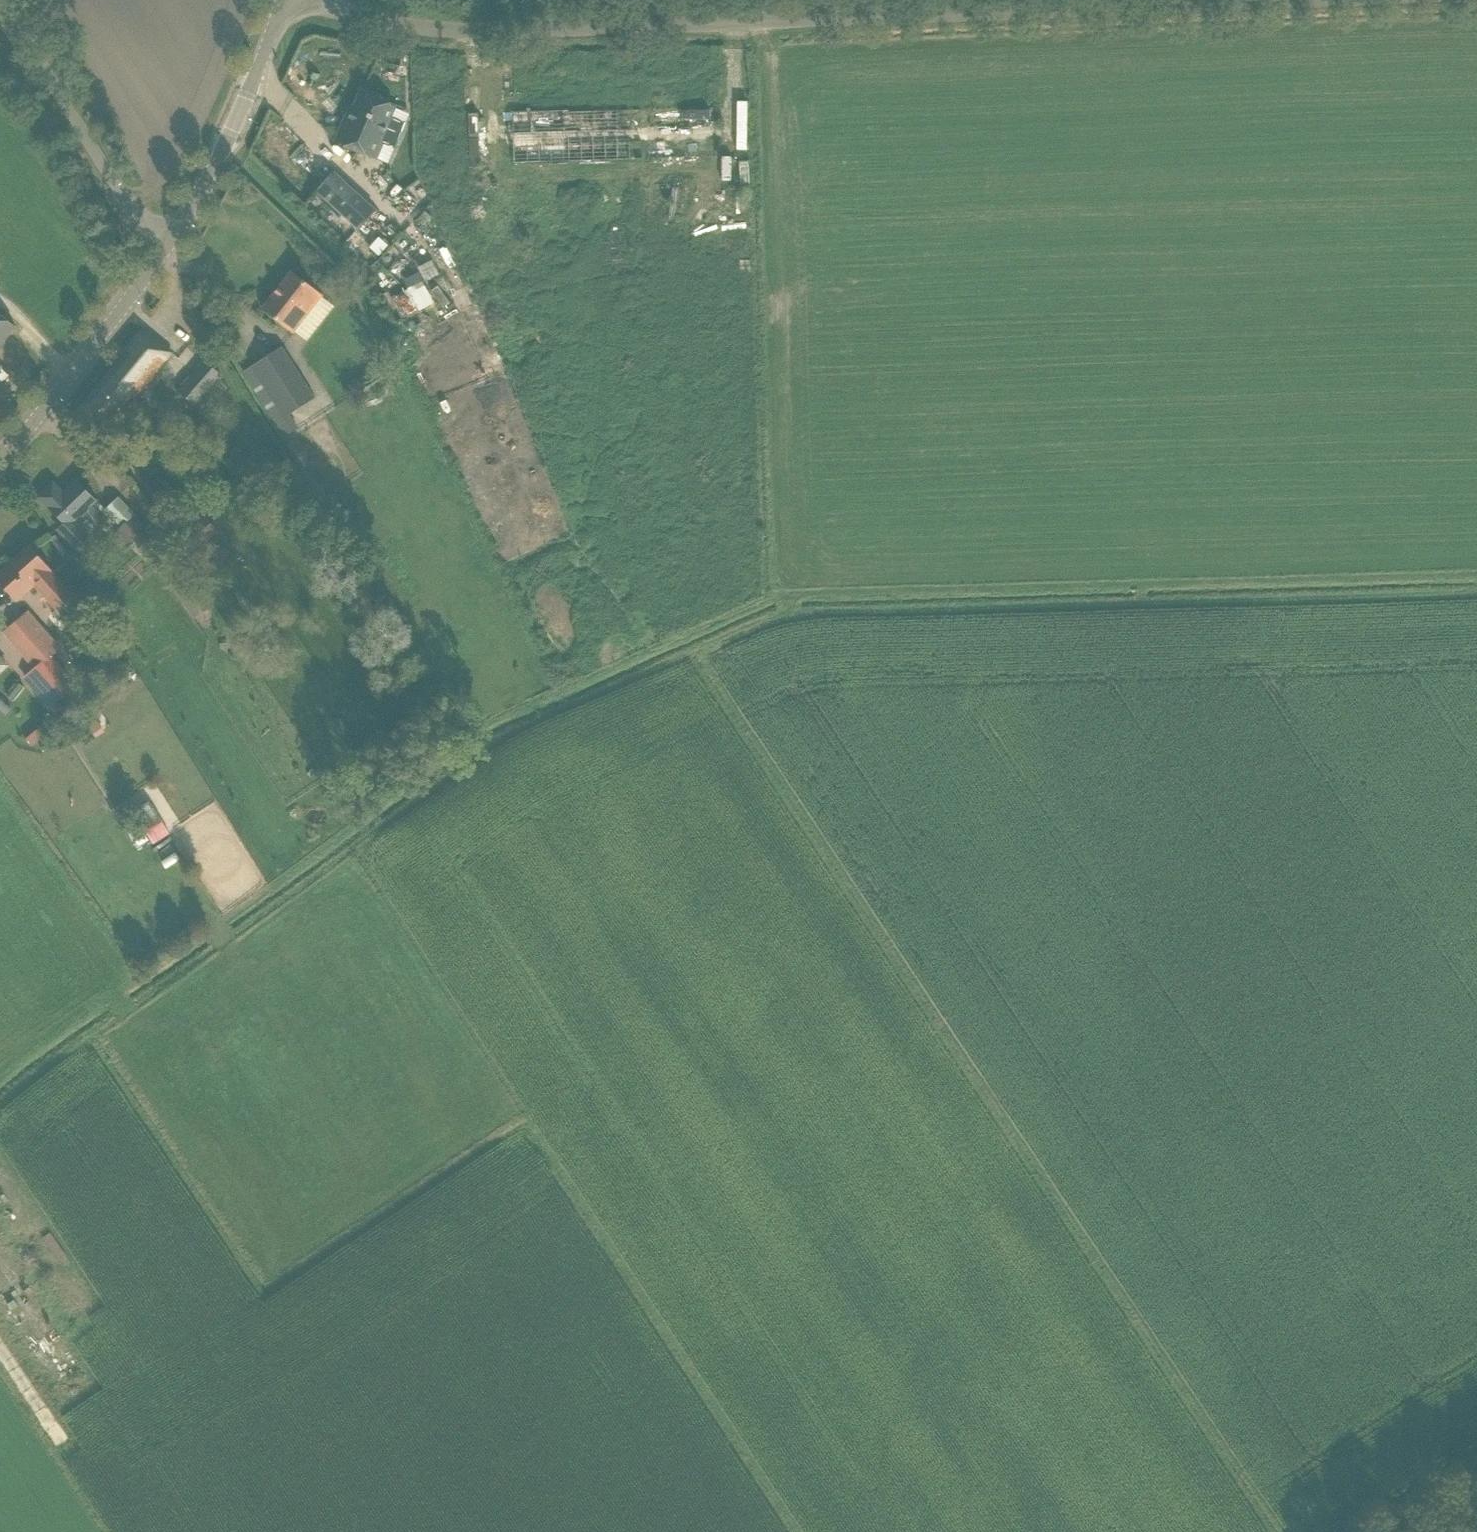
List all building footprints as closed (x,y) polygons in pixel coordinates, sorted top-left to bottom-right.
[(333,140),(377,160),(384,143),(381,142),(397,107),(359,90),(351,108),(349,107),(333,140)] [(630,159),(628,109),(513,112),(514,161),(630,159)] [(468,112),(471,164),(482,163),(480,112),(468,112)] [(377,210),(333,171),(315,191),(359,230),(377,210)] [(263,309),(293,332),(322,295),(292,271),(263,309)] [(409,292),(424,285),(418,272),(403,279),(409,292)] [(17,322),(0,309),(0,344),(17,322)] [(152,377),(171,353),(158,342),(142,330),(74,414),(90,426),(100,435),(125,408),(140,422),(149,412),(133,400),(137,396),(143,388),(152,377)] [(243,371),(284,437),(297,429),(289,415),(315,398),(282,346),(243,371)] [(178,390),(194,404),(221,375),(204,361),(178,390)] [(63,523),(57,529),(77,549),(90,537),(74,520),(96,499),(77,479),(63,493),(53,483),(38,497),(63,523)] [(121,526),(117,530),(131,543),(132,544),(147,530),(133,515),(134,514),(118,497),(105,509),(121,526)] [(195,550),(218,532),(203,514),(180,533),(175,527),(167,534),(194,564),(201,558),(195,550)] [(162,556),(146,538),(137,548),(153,565),(162,556)] [(64,618),(79,605),(71,596),(49,570),(50,570),(30,547),(13,561),(15,564),(0,578),(0,581),(16,599),(34,584),(56,609),(64,618)] [(36,669),(25,678),(40,698),(52,688),(59,695),(72,684),(49,658),(60,648),(28,612),(4,633),(36,669)] [(104,731),(104,730),(92,714),(84,720),(95,736),(96,737),(104,731)] [(149,801),(134,811),(146,829),(161,819),(149,801)]
